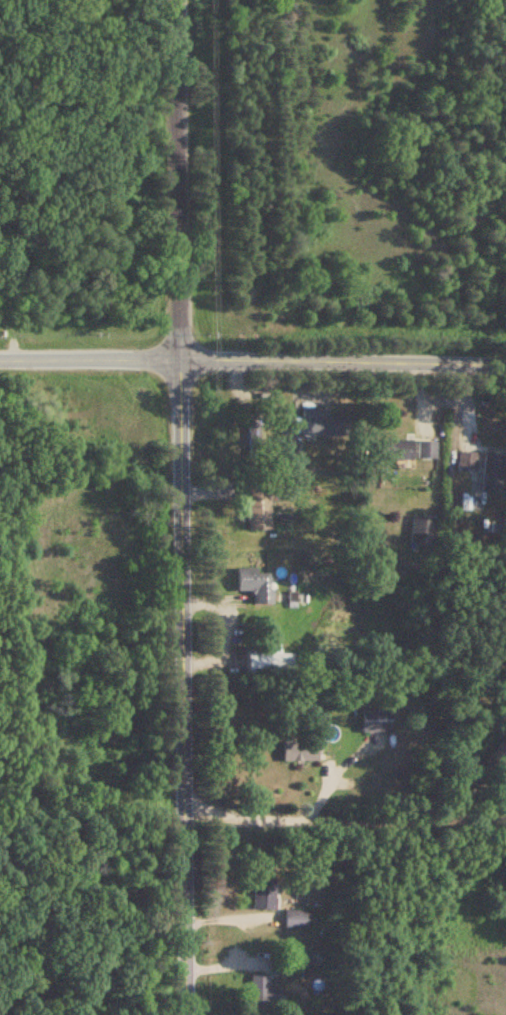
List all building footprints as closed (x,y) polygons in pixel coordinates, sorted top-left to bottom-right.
[(300,434),(347,434),(347,413),(328,413),(328,408),(300,408),(300,434)] [(258,455),(258,420),(247,420),(247,455),(258,455)] [(409,465),(409,438),(378,438),(378,457),(395,457),(395,465),(409,465)] [(416,457),(433,457),(433,441),(416,441),(416,457)] [(474,452),(456,451),(456,468),(473,469),(474,452)] [(246,528),(268,528),(266,479),(244,480),(246,528)] [(479,493),(489,493),(489,480),(479,480),(479,493)] [(407,551),(432,553),(434,516),(409,514),(407,551)] [(270,602),(270,588),(265,588),(265,567),(235,567),(235,590),(251,590),(251,602),(270,602)] [(244,644),(244,674),(290,674),(290,652),(278,652),(278,644),(244,644)] [(389,708),(359,708),(359,730),(389,730),(389,708)] [(280,740),(280,762),(316,762),(316,740),(280,740)] [(272,908),(272,879),(251,879),(251,908),(272,908)] [(306,928),(307,909),(282,908),(282,927),(306,928)] [(271,973),(298,973),(298,956),(271,956),(271,973)] [(268,974),(249,974),(249,1004),(281,1004),(281,988),(268,988),(268,974)]
